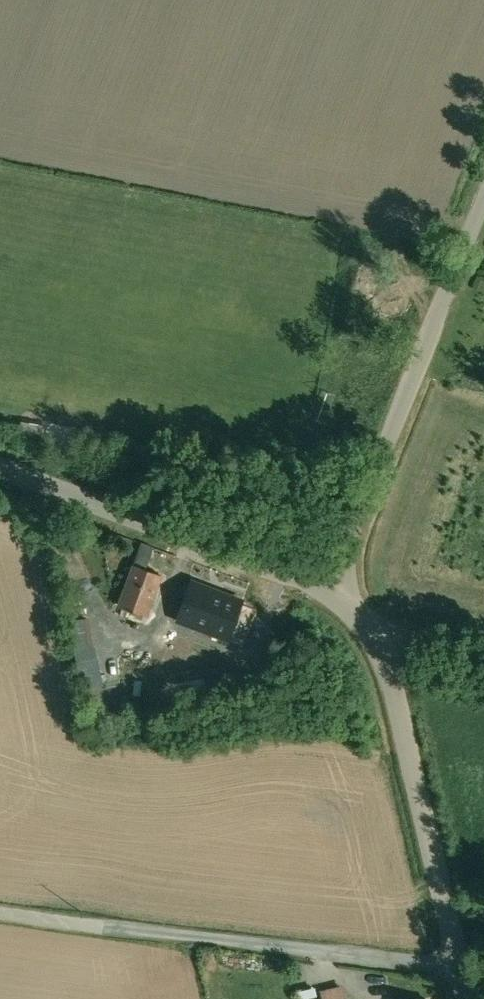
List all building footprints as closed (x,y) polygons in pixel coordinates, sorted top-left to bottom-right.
[(160,574),(134,564),(119,605),(145,614),(160,574)] [(168,631),(159,655),(179,663),(180,663),(185,649),(196,620),(218,629),(230,596),(187,580),(168,631)] [(196,654),(185,649),(180,663),(179,663),(177,669),(170,666),(163,684),(182,692),(196,654)]
